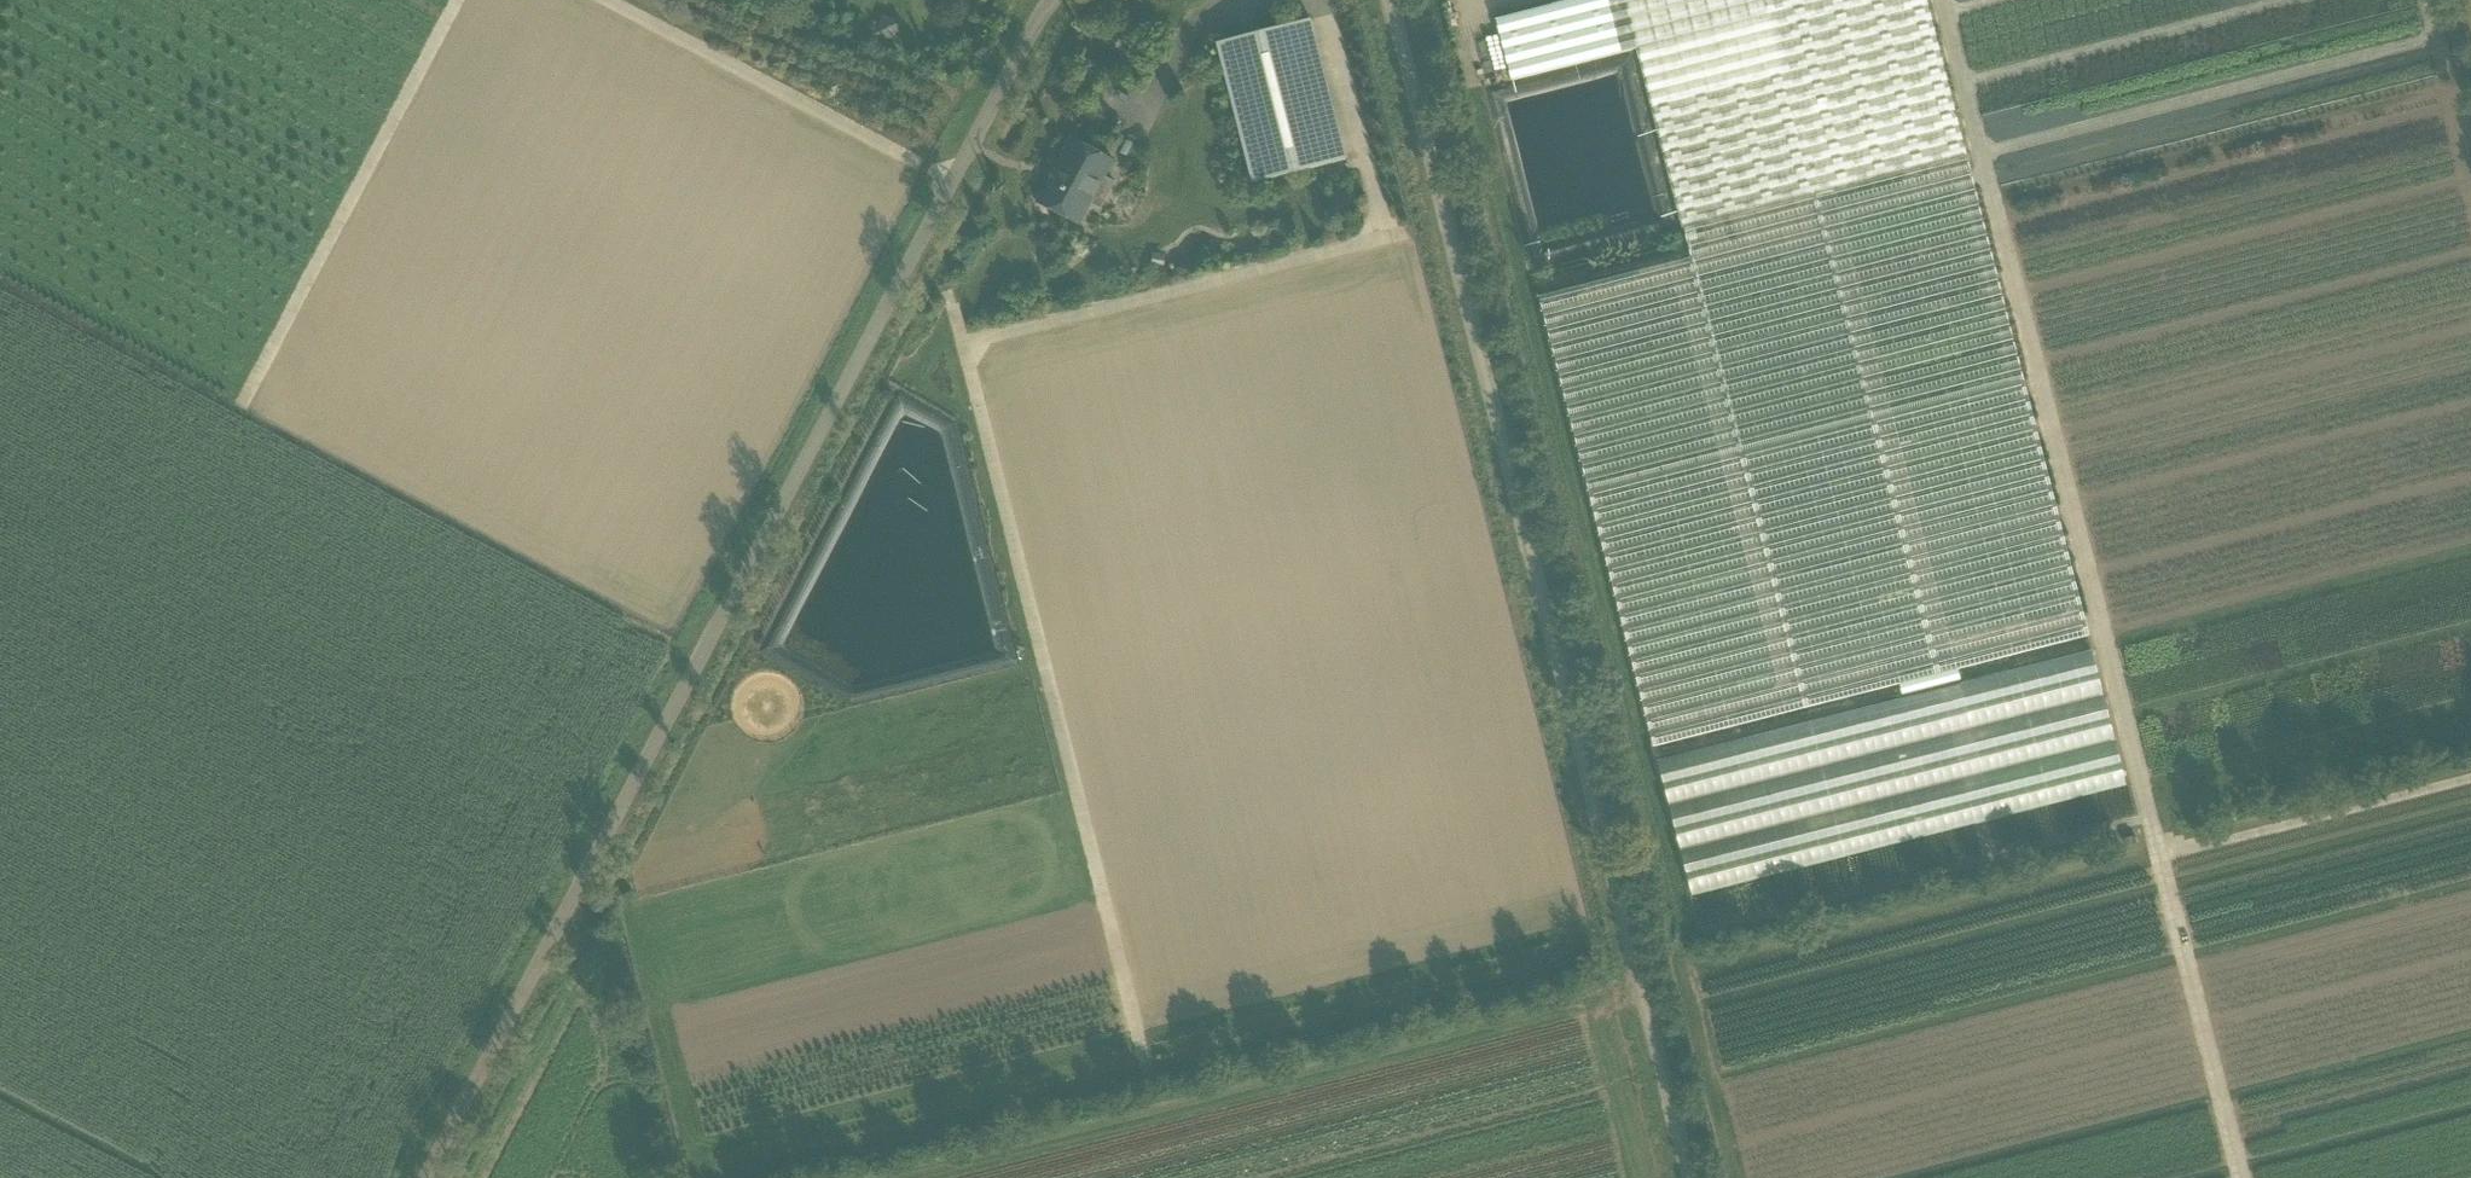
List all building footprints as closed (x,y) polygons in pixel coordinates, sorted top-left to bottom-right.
[(1637,48),(1683,229),(1691,258),(1538,296),(1588,492),(1653,747),(1900,685),(1956,671),(2091,636),(2082,598),(2024,381),(1967,157),(1927,0),(1573,0),(1496,20),(1511,80),(1637,48)] [(1217,43),(1253,184),(1346,160),(1309,20),(1217,43)] [(1071,138),(1055,168),(1056,169),(1049,182),(1048,181),(1037,203),(1079,226),(1092,202),(1102,207),(1115,182),(1105,177),(1114,161),(1071,138)] [(1151,268),(1164,269),(1166,256),(1153,254),(1151,268)] [(1523,602),(1513,604),(1519,626),(1528,624),(1523,602)] [(2125,785),(2102,695),(2091,650),(1959,684),(1956,671),(1900,685),(1903,698),(1657,762),(1660,772),(1692,896),(2125,785)]
